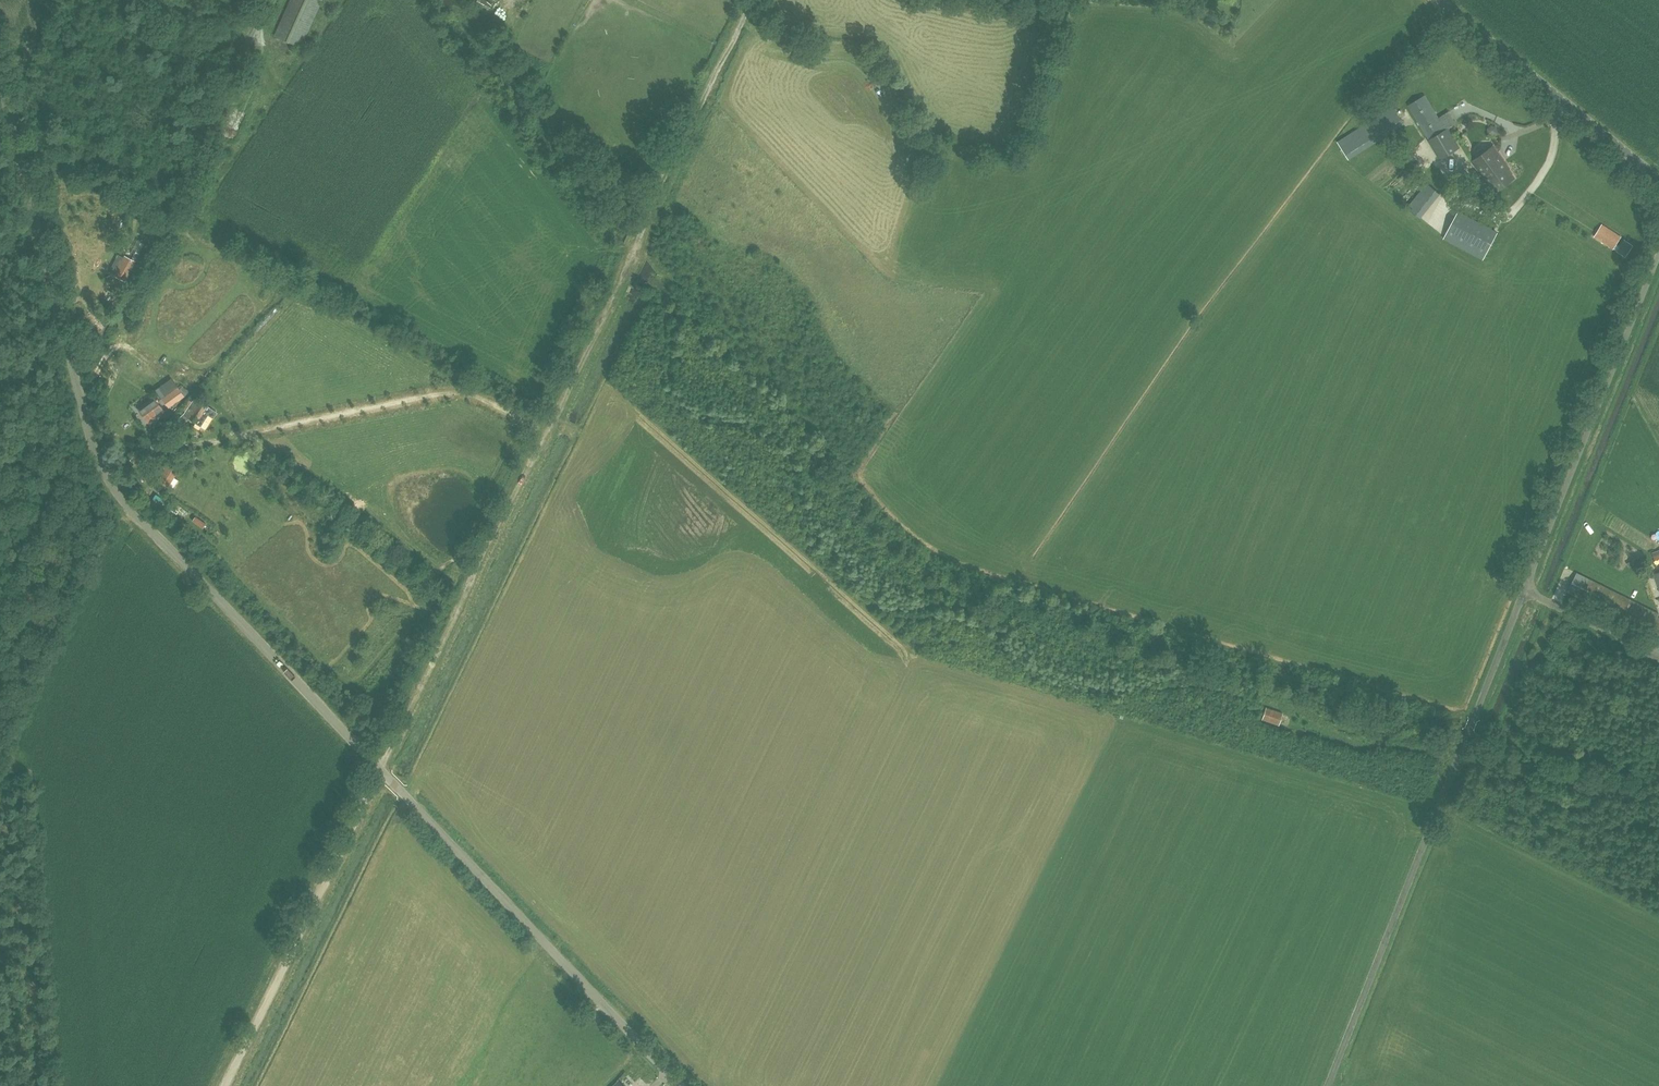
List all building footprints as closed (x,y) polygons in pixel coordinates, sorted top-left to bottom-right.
[(275,36),(301,48),(323,0),(292,0),(275,36)] [(1449,111),(1439,118),(1425,96),(1409,106),(1430,139),(1429,140),(1441,159),(1461,147),(1448,128),(1457,123),(1449,111)] [(1338,140),(1349,158),(1404,123),(1393,104),(1338,140)] [(1488,182),(1508,167),(1509,166),(1494,146),(1473,161),(1488,182)] [(1508,167),(1488,182),(1490,183),(1497,192),(1516,178),(1508,167)] [(1478,183),(1467,171),(1458,180),(1468,193),(1478,183)] [(1482,258),(1496,232),(1459,210),(1444,236),(1482,258)] [(1623,236),(1603,223),(1594,237),(1614,250),(1623,236)] [(1625,239),(1621,245),(1617,251),(1626,258),(1634,245),(1625,239)] [(125,257),(115,276),(126,282),(137,262),(126,256),(125,257)] [(189,393),(184,386),(180,389),(179,387),(163,399),(169,408),(189,393)] [(165,411),(155,398),(143,406),(146,411),(143,413),(149,422),(165,411)] [(180,427),(190,418),(197,423),(196,424),(201,427),(209,416),(214,419),(218,414),(196,399),(195,398),(184,414),(175,422),(180,427)] [(167,466),(158,481),(168,487),(177,473),(167,466)] [(166,512),(159,509),(157,513),(163,517),(166,512)] [(1634,559),(1627,563),(1630,568),(1636,564),(1634,559)] [(1658,634),(1658,617),(1658,616),(1658,615),(1658,613),(1578,573),(1568,592),(1649,632),(1650,629),(1658,634)] [(1284,713),(1267,707),(1262,720),(1279,725),(1284,713)]
